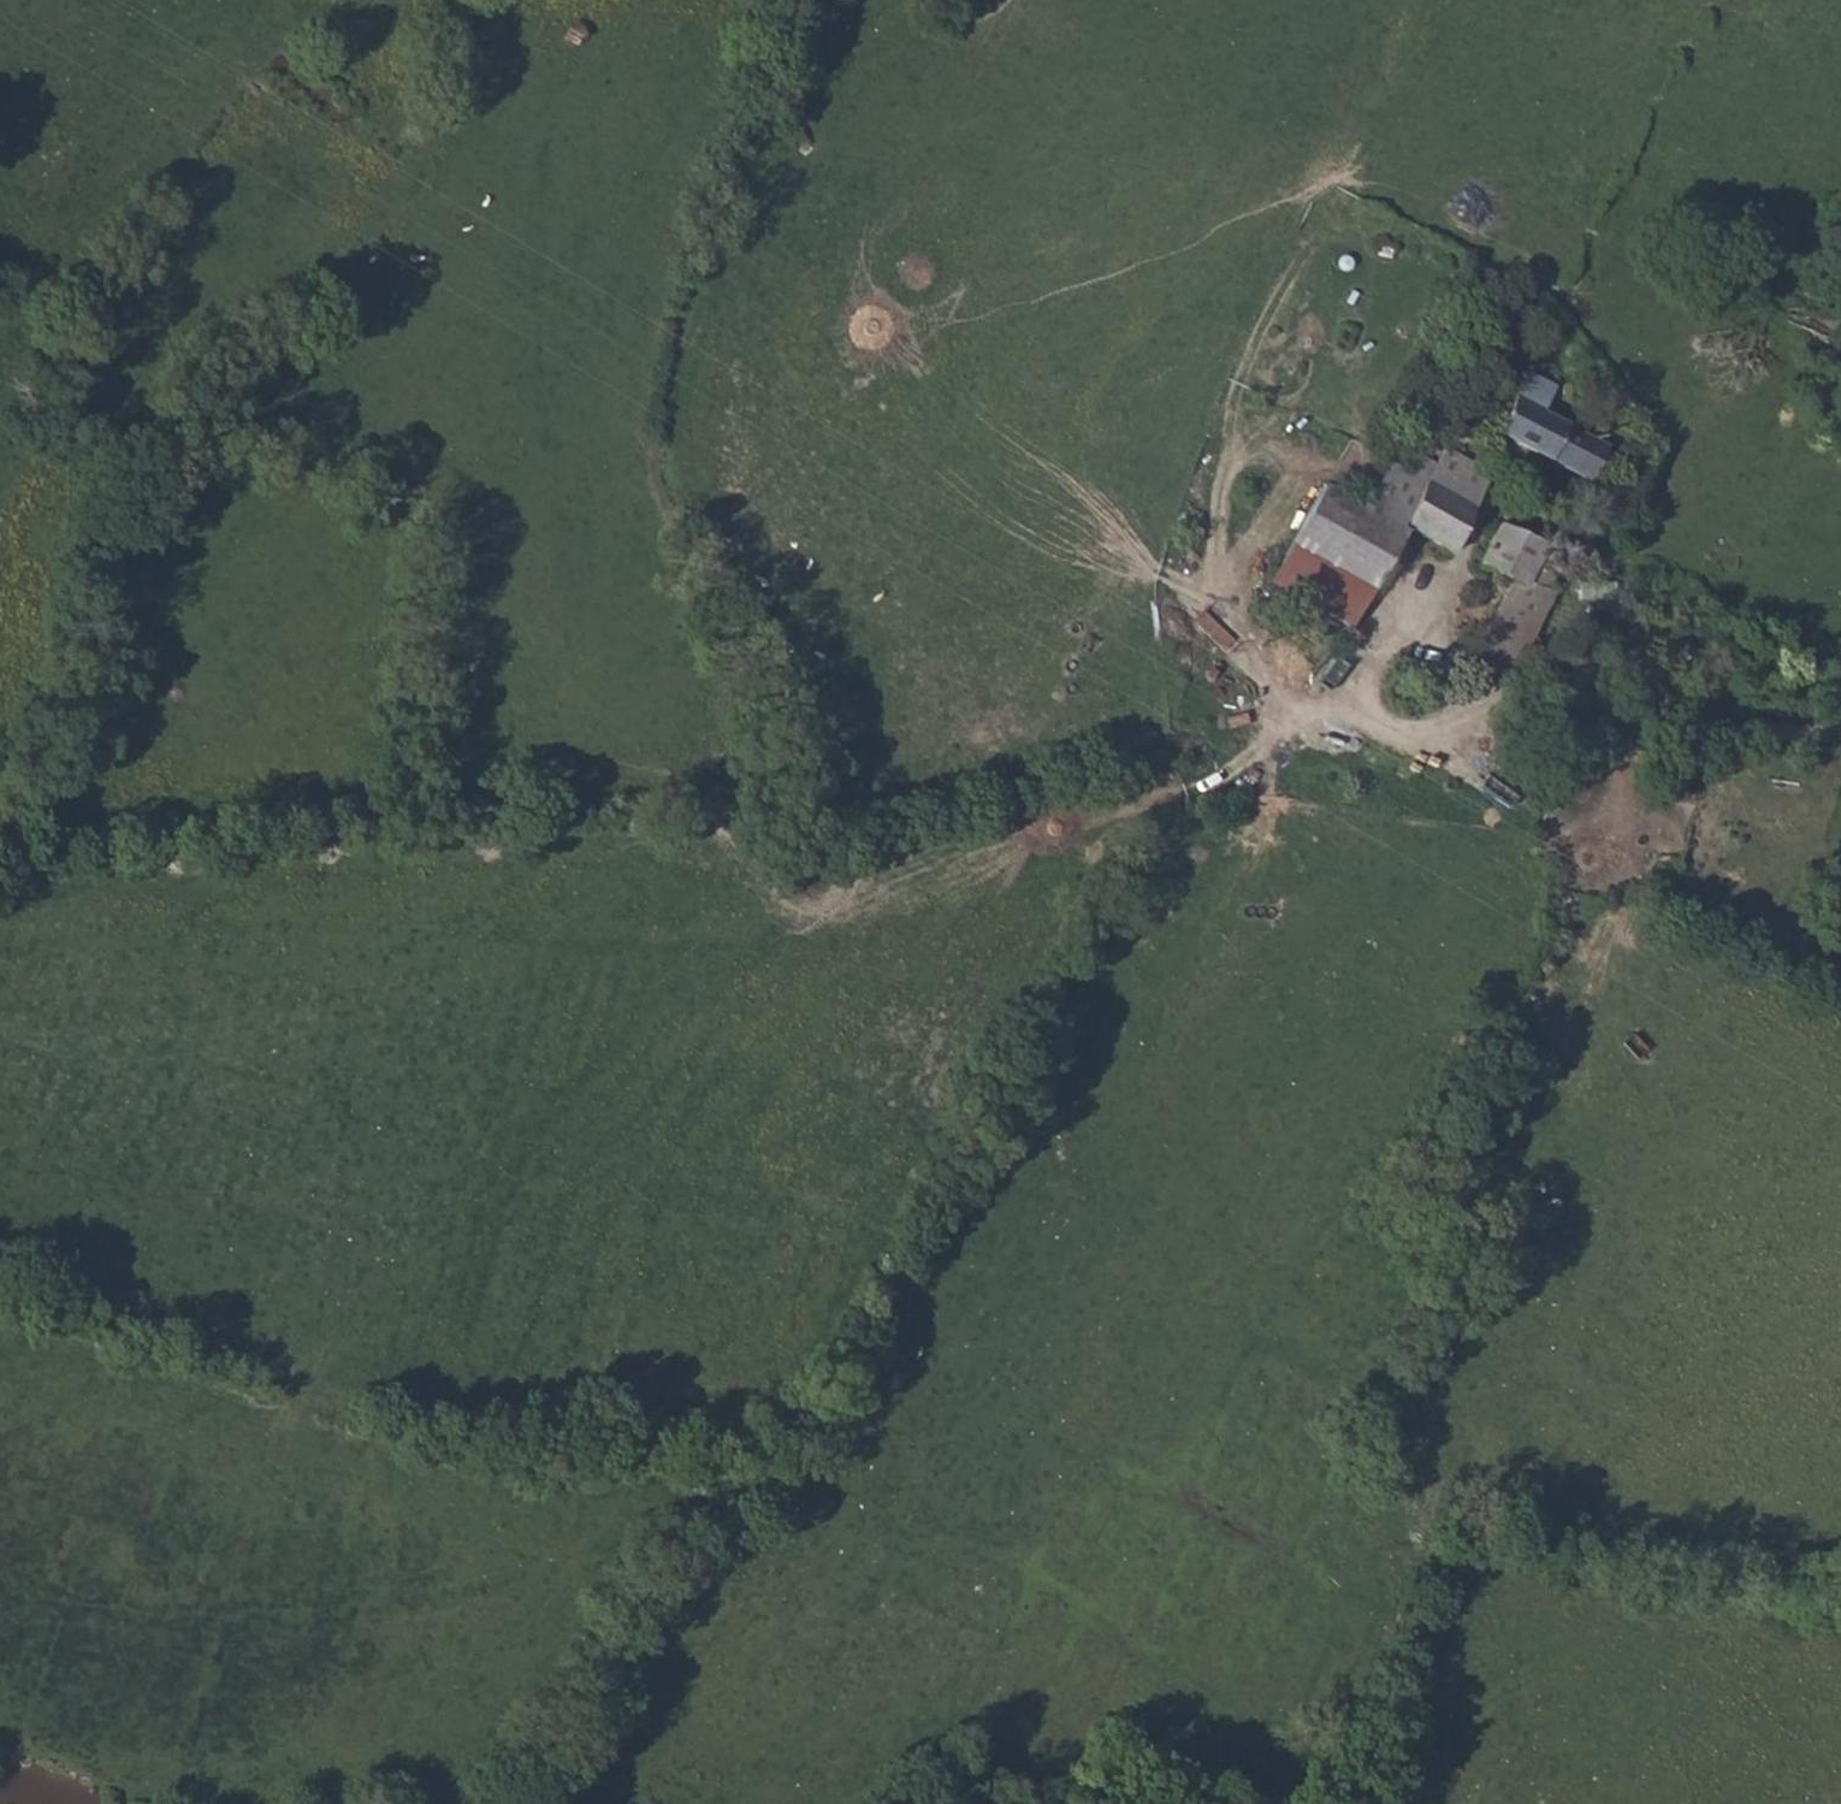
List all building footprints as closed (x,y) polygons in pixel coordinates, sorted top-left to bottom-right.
[(1498,427),(1576,476),(1597,448),(1517,397),(1498,427)] [(1440,437),(1417,477),(1366,451),(1355,470),(1379,483),(1367,505),(1454,551),(1474,514),(1487,461),(1440,437)] [(1321,490),(1270,586),(1349,626),(1401,531),(1339,498),(1321,490)] [(1509,679),(1511,674),(1554,592),(1548,588),(1556,569),(1537,560),(1544,543),(1501,522),(1478,565),(1511,582),(1471,661),(1509,679)]
